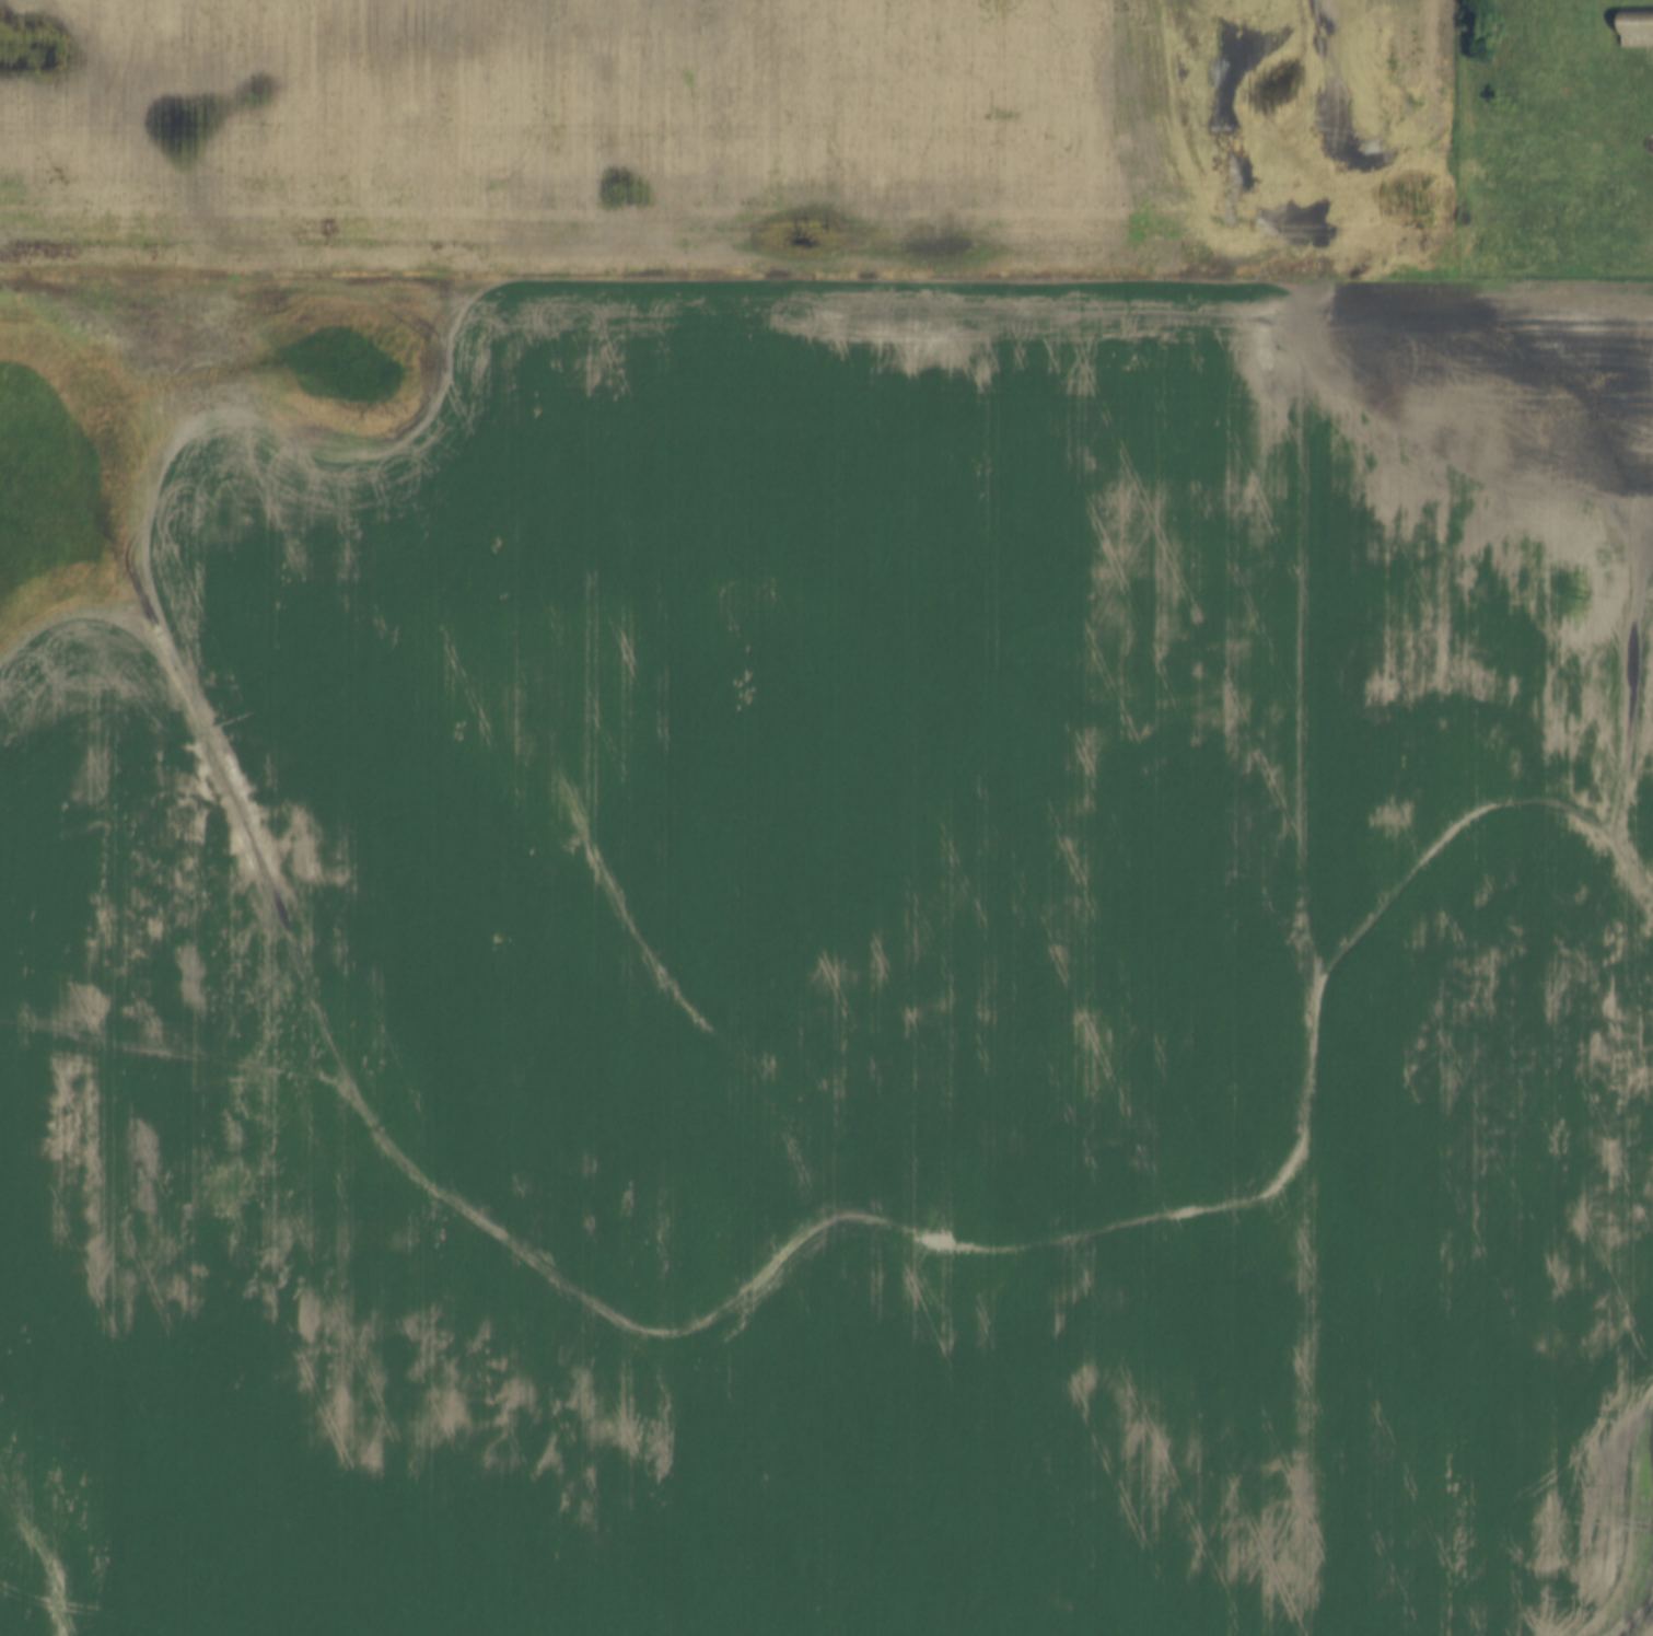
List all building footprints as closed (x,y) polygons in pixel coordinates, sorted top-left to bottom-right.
[(1633,30),(1633,18),(1622,18),(1622,30),(1633,30)]
